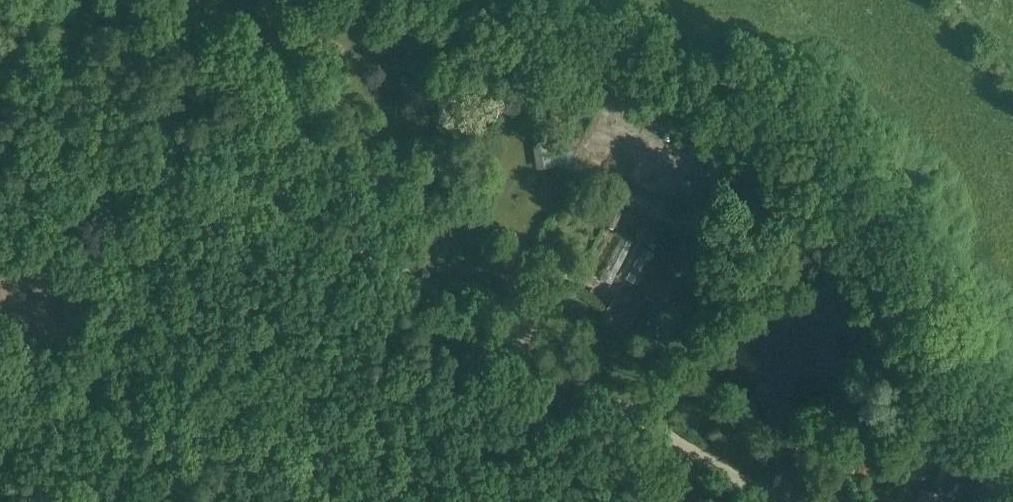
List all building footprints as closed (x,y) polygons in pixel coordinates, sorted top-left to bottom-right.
[(538,167),(554,164),(550,140),(534,143),(538,167)] [(610,261),(602,276),(612,280),(619,266),(610,261)] [(636,312),(614,297),(606,309),(628,324),(636,312)] [(949,460),(937,492),(923,487),(917,501),(951,501),(953,498),(960,501),(970,468),(949,460)]
